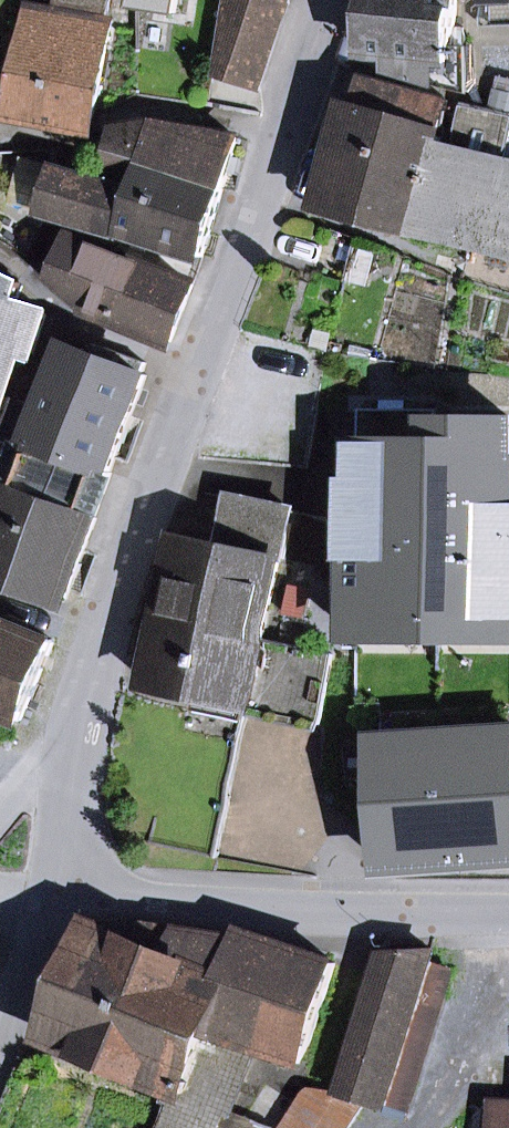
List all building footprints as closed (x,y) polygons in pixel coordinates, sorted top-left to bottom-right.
[(54,10),(106,20),(109,0),(57,0),(54,10)] [(131,6),(175,13),(177,0),(132,0),(131,6)] [(220,71),(260,85),(288,0),(287,0),(230,0),(220,71)] [(455,47),(457,0),(374,0),(368,54),(396,56),(395,72),(468,91),(470,48),(455,47)] [(508,24),(508,0),(491,0),(492,25),(508,24)] [(88,132),(111,21),(106,20),(54,10),(31,5),(24,43),(3,39),(0,53),(0,69),(17,73),(10,128),(88,132)] [(334,198),(414,221),(438,150),(447,100),(365,77),(356,111),(334,198)] [(414,221),(460,235),(482,154),(505,160),(508,143),(508,115),(464,106),(452,154),(438,150),(414,221)] [(341,107),(317,193),(334,198),(356,111),(341,107)] [(114,137),(109,164),(139,177),(144,167),(223,190),(239,138),(155,124),(114,137)] [(505,160),(482,154),(460,235),(508,249),(508,161),(505,160)] [(12,201),(43,211),(55,167),(23,158),(12,201)] [(72,216),(203,257),(223,190),(144,167),(139,177),(136,190),(55,167),(43,211),(71,219),(72,216)] [(99,248),(68,236),(52,277),(86,307),(171,342),(194,285),(100,245),(99,248)] [(16,305),(22,287),(0,274),(0,385),(12,348),(24,352),(33,355),(46,315),(16,305)] [(20,400),(7,435),(30,443),(111,473),(147,376),(142,374),(146,363),(92,343),(88,354),(67,347),(44,409),(20,400)] [(9,399),(24,352),(12,348),(0,385),(0,396),(9,399)] [(348,557),(355,557),(354,616),(428,616),(428,636),(456,636),(456,616),(508,616),(508,422),(436,422),(431,422),(431,445),(359,445),(355,445),(354,480),(349,480),(348,557)] [(63,601),(111,473),(30,443),(22,464),(16,462),(0,506),(0,578),(63,601)] [(232,497),(220,547),(280,560),(291,510),(232,497)] [(333,654),(262,639),(280,560),(220,547),(181,538),(161,627),(156,651),(148,685),(318,723),(333,654)] [(23,720),(54,643),(0,621),(0,711),(23,720)] [(156,651),(161,627),(149,624),(144,649),(156,651)] [(371,778),(374,824),(384,823),(387,869),(508,861),(508,733),(382,741),(379,741),(381,777),(371,778)] [(49,1039),(178,1087),(183,1089),(236,938),(147,924),(139,944),(93,925),(49,1039)] [(336,963),(239,932),(236,938),(183,1089),(225,1105),(224,1110),(230,1112),(233,1106),(257,1044),(300,1060),(311,1040),(336,963)] [(382,953),(337,1091),(367,1101),(384,1106),(429,963),(433,950),(382,953)] [(384,1106),(407,1113),(448,983),(429,963),(384,1106)] [(292,1127),(350,1127),(367,1101),(337,1091),(312,1083),(285,1124),(292,1127)] [(224,1110),(225,1105),(183,1089),(178,1087),(162,1127),(217,1127),(224,1110)] [(492,1101),(490,1127),(508,1127),(508,1102),(492,1101)] [(285,1124),(233,1106),(230,1112),(224,1110),(217,1127),(282,1127),(285,1124)]
